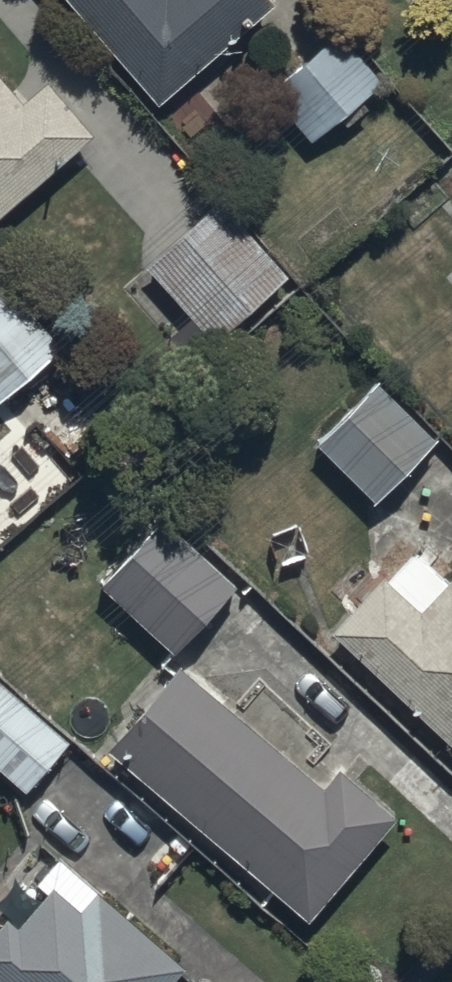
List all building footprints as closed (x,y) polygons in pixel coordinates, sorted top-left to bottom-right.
[(271,0),(71,0),(160,101),(273,2),(271,0)] [(385,81),(341,28),(268,88),(311,140),(337,118),(345,128),(370,107),(363,99),(385,81)] [(95,131),(51,81),(28,101),(0,69),(0,215),(95,131)] [(289,273),(222,198),(122,287),(189,362),(289,273)] [(11,283),(0,293),(0,402),(2,403),(67,345),(11,283)] [(377,500),(437,437),(378,380),(317,443),(377,500)] [(173,654),(236,584),(158,515),(95,585),(173,654)] [(450,576),(446,580),(414,550),(386,579),(381,574),(331,626),(451,742),(451,578),(450,576)] [(322,783),(180,662),(107,747),(308,918),(396,814),(339,764),(322,783)] [(0,679),(0,766),(26,789),(69,738),(0,679)] [(186,964),(59,855),(32,886),(18,874),(0,895),(0,919),(4,923),(0,927),(0,980),(3,981),(172,981),(171,981),(186,964)]
